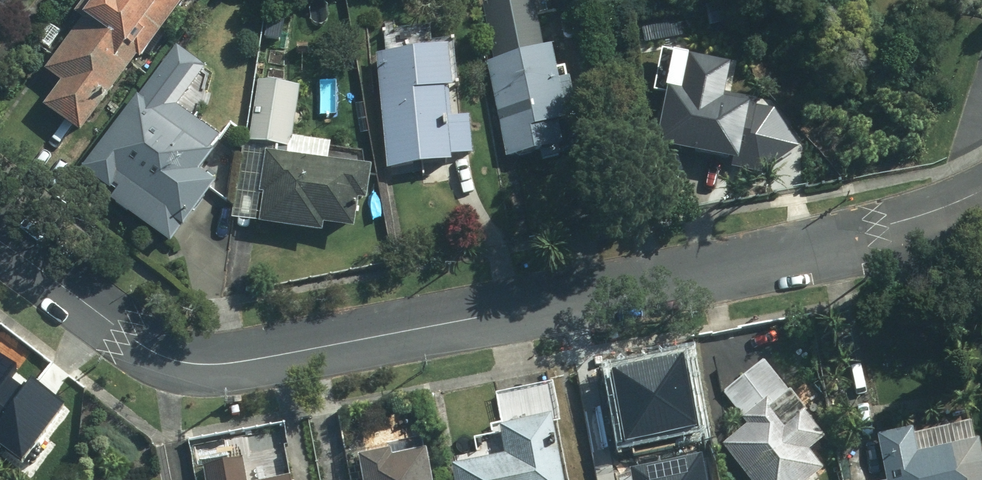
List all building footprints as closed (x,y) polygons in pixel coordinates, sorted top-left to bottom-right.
[(82,23),(43,74),(59,86),(40,112),(77,139),(183,0),(84,0),(72,16),(82,23)] [(77,173),(111,200),(106,206),(164,251),(210,194),(191,178),(214,149),(164,109),(197,68),(174,50),(77,173)] [(443,121),(441,94),(449,93),(446,55),(374,62),(384,173),(447,167),(446,158),(470,156),(466,118),(443,121)] [(564,84),(554,86),(548,55),(485,67),(503,161),(557,151),(553,132),(562,130),(559,112),(569,110),(564,84)] [(670,65),(652,151),(736,168),(754,82),(670,65)] [(319,240),(320,231),(349,236),(354,206),(361,207),(366,173),(264,156),(257,197),(263,198),(258,229),(319,240)] [(24,460),(65,402),(30,377),(23,386),(7,374),(13,366),(0,356),(0,443),(24,460)] [(611,371),(626,442),(698,428),(683,356),(611,371)] [(764,367),(725,399),(746,424),(719,446),(746,479),(803,479),(815,470),(803,454),(823,438),(764,367)] [(501,456),(447,466),(450,479),(559,479),(546,418),(496,428),(501,456)] [(973,446),(915,456),(911,433),(875,439),(883,479),(979,479),(973,446)] [(355,456),(360,479),(428,479),(422,451),(388,458),(386,449),(355,456)] [(634,479),(709,479),(704,456),(632,470),(634,479)] [(240,462),(200,469),(202,479),(244,479),(240,462)]
